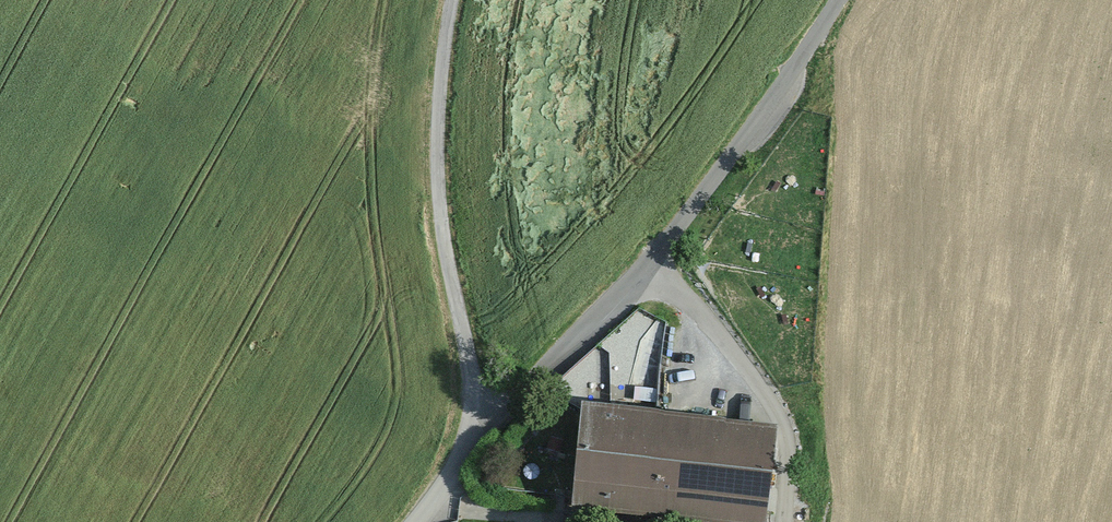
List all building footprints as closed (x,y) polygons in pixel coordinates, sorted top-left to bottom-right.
[(578,412),(568,512),(670,521),(760,521),(769,430),(578,412)]
